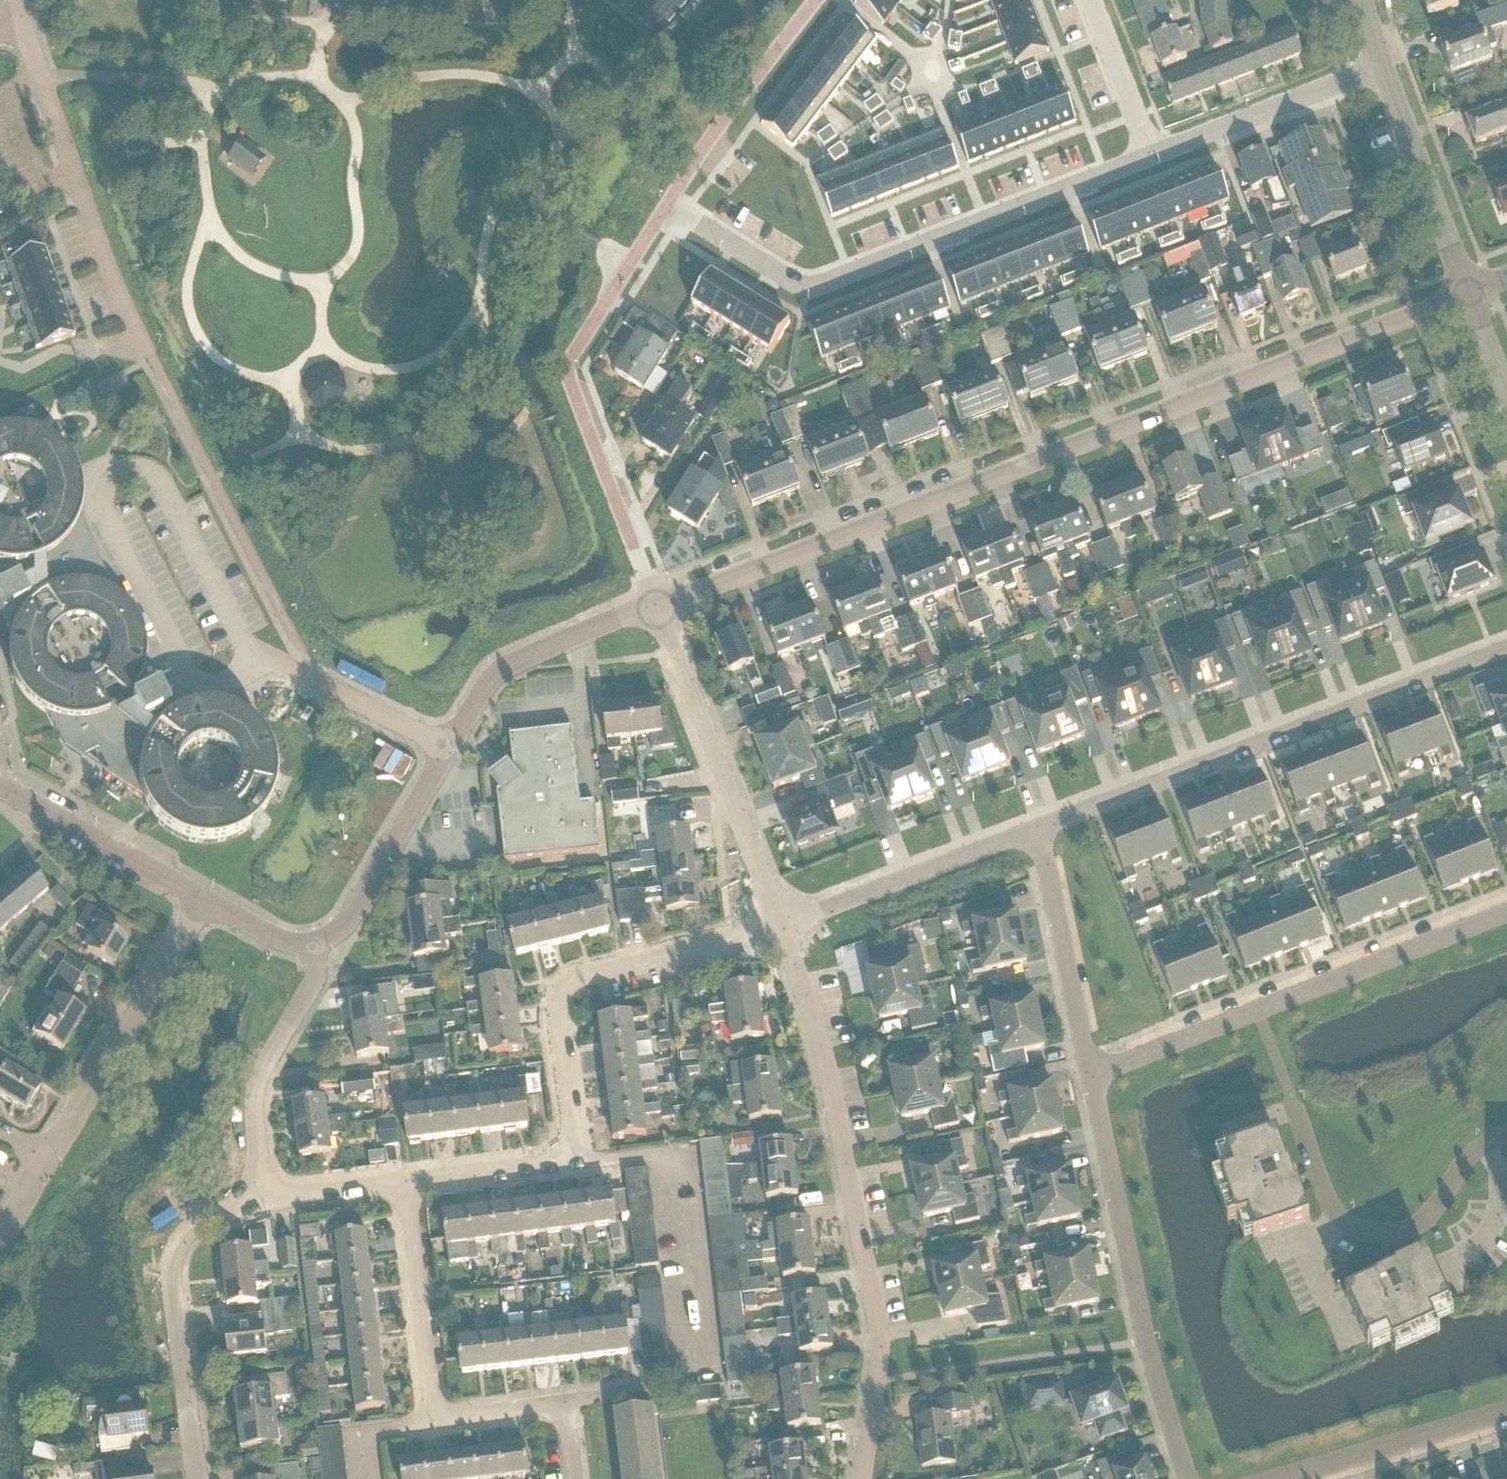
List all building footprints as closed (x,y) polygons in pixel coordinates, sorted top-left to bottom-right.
[(656,0),(643,0),(628,16),(659,42),(679,19),(656,0)] [(679,19),(695,0),(656,0),(679,19)] [(854,5),(883,27),(897,8),(887,0),(858,0),(854,5)] [(990,1),(998,22),(1032,10),(1028,0),(993,0),(990,1)] [(1132,0),(1149,44),(1153,42),(1173,34),(1172,33),(1160,0),(1133,0),(1132,0)] [(1202,28),(1204,28),(1212,51),(1232,43),(1225,26),(1223,0),(1200,0),(1202,28)] [(1462,0),(1425,0),(1431,19),(1465,9),(1462,0)] [(1440,48),(1451,77),(1452,76),(1456,88),(1479,79),(1475,68),(1491,62),(1487,51),(1496,47),(1490,31),(1506,25),(1506,6),(1482,16),(1488,30),(1440,48)] [(1032,10),(998,22),(1007,44),(1040,31),(1032,10)] [(845,17),(828,39),(859,63),(877,41),(845,17)] [(932,25),(927,31),(937,38),(942,32),(932,25)] [(1249,45),(1259,71),(1302,54),(1292,28),(1249,45)] [(927,31),(922,38),(932,45),(937,38),(927,31)] [(1040,31),(1007,44),(1015,66),(1049,53),(1040,31)] [(1153,42),(1163,69),(1185,60),(1174,33),(1173,34),(1153,42)] [(950,34),(949,42),(961,44),(962,36),(950,34)] [(828,39),(811,60),(843,85),(859,63),(828,39)] [(949,42),(948,50),(960,52),(961,44),(949,42)] [(1216,88),(1259,71),(1249,45),(1206,62),(1216,88)] [(811,60),(795,82),(826,106),(843,85),(811,60)] [(960,62),(948,66),(951,74),(962,70),(960,62)] [(1172,105),(1216,88),(1206,62),(1163,79),(1172,105)] [(892,73),(898,77),(906,67),(899,63),(892,73)] [(1037,66),(1029,69),(1034,80),(1041,78),(1037,66)] [(1029,69),(1022,72),(1026,83),(1034,80),(1029,69)] [(896,81),(891,87),(900,95),(905,88),(896,81)] [(795,82),(778,103),(810,128),(826,106),(795,82)] [(994,83),(987,86),(991,97),(999,94),(994,83)] [(987,86),(979,89),(983,100),(991,97),(987,86)] [(1062,90),(1040,98),(1053,132),(1075,123),(1062,90)] [(966,94),(958,97),(962,109),(970,106),(966,94)] [(876,96),(870,101),(877,111),(883,106),(876,96)] [(1040,98),(1019,107),(1032,140),(1053,132),(1040,98)] [(910,100),(903,102),(907,114),(915,111),(910,100)] [(870,101),(863,106),(870,116),(877,111),(870,101)] [(778,103),(761,125),(793,150),(810,128),(778,103)] [(1466,122),(1475,145),(1506,133),(1506,106),(1466,122)] [(1019,107),(998,115),(1011,148),(1032,140),(1019,107)] [(886,114),(880,118),(887,128),(893,124),(886,114)] [(911,117),(916,131),(924,129),(918,114),(911,117)] [(998,115),(977,123),(990,156),(1011,148),(998,115)] [(880,118),(873,123),(880,133),(887,128),(880,118)] [(977,123),(955,132),(968,165),(990,156),(977,123)] [(830,129),(823,133),(830,143),(837,138),(830,129)] [(944,132),(918,142),(932,179),(958,169),(944,132)] [(823,133),(817,138),(824,148),(830,143),(823,133)] [(1321,143),(1318,136),(1307,140),(1305,136),(1280,146),(1289,171),(1282,173),(1289,191),(1296,188),(1310,225),(1329,217),(1331,222),(1351,214),(1343,195),(1347,193),(1338,171),(1335,172),(1324,142),(1321,143)] [(918,142),(893,152),(907,189),(932,179),(918,142)] [(262,161),(240,144),(228,160),(251,177),(262,161)] [(841,145),(834,150),(841,160),(848,155),(841,145)] [(834,150),(828,154),(835,164),(841,160),(834,150)] [(893,152),(868,161),(882,199),(907,189),(893,152)] [(1274,182),(1263,153),(1240,162),(1251,192),(1263,188),(1272,211),(1288,205),(1279,180),(1274,182)] [(762,168),(800,188),(807,174),(769,154),(762,168)] [(868,161),(842,171),(857,208),(882,199),(868,161)] [(1229,201),(1216,167),(1194,176),(1207,209),(1229,201)] [(730,196),(796,229),(808,204),(742,170),(730,196)] [(842,171),(817,181),(831,218),(857,208),(842,171)] [(1194,176),(1173,184),(1186,218),(1207,209),(1194,176)] [(1492,189),(1503,217),(1506,216),(1506,183),(1492,189)] [(1186,218),(1173,184),(1151,193),(1164,226),(1186,218)] [(1164,226),(1151,193),(1130,201),(1143,234),(1164,226)] [(1130,201),(1109,209),(1122,243),(1143,234),(1130,201)] [(1100,251),(1122,243),(1109,209),(1087,218),(1100,251)] [(1260,243),(1275,237),(1265,213),(1251,218),(1260,243)] [(1223,218),(1212,222),(1215,230),(1226,225),(1223,218)] [(1076,222),(1054,231),(1066,264),(1088,256),(1076,222)] [(1212,222),(1201,226),(1203,234),(1215,230),(1212,222)] [(1240,251),(1258,244),(1253,230),(1235,237),(1240,251)] [(1054,231),(1032,239),(1045,272),(1066,264),(1054,231)] [(1180,234),(1169,238),(1172,246),(1183,242),(1180,234)] [(1203,256),(1221,250),(1216,237),(1199,244),(1203,256)] [(1337,252),(1331,237),(1320,241),(1326,256),(1325,257),(1335,282),(1366,270),(1357,245),(1337,252)] [(30,254),(38,251),(34,238),(25,241),(30,254)] [(1169,238),(1158,243),(1161,250),(1172,246),(1169,238)] [(1307,264),(1321,259),(1313,238),(1299,243),(1307,264)] [(1032,239),(1011,248),(1024,281),(1045,272),(1032,239)] [(1283,266),(1281,260),(1286,258),(1278,239),(1252,248),(1263,279),(1272,276),(1283,303),(1308,293),(1296,261),(1283,266)] [(17,244),(21,256),(30,254),(25,241),(17,244)] [(1200,285),(1212,280),(1197,242),(1187,246),(1190,255),(1189,256),(1200,285)] [(21,256),(17,244),(9,247),(13,259),(21,256)] [(9,247),(0,250),(5,262),(13,259),(9,247)] [(1011,248),(990,256),(1003,289),(1024,281),(1011,248)] [(13,259),(5,262),(12,285),(51,271),(43,249),(38,251),(30,254),(21,256),(13,259)] [(1138,250),(1127,255),(1130,262),(1141,258),(1138,250)] [(1127,255),(1116,259),(1119,267),(1130,262),(1127,255)] [(990,256),(968,264),(981,297),(1003,289),(990,256)] [(968,264),(946,273),(959,306),(981,297),(968,264)] [(1127,270),(1142,307),(1153,303),(1139,266),(1127,270)] [(1130,312),(1142,307),(1127,270),(1116,275),(1130,312)] [(51,271),(12,285),(20,306),(58,293),(51,271)] [(1082,272),(1071,276),(1074,284),(1085,280),(1082,272)] [(1239,319),(1264,310),(1250,272),(1234,278),(1239,291),(1230,295),(1239,319)] [(710,275),(691,305),(712,318),(730,287),(710,275)] [(937,276),(915,285),(928,318),(950,310),(937,276)] [(1071,276),(1060,281),(1063,288),(1074,284),(1071,276)] [(915,285),(894,293),(907,326),(928,318),(915,285)] [(730,287),(712,318),(731,330),(750,299),(730,287)] [(1175,292),(1179,301),(1193,337),(1217,328),(1203,292),(1189,297),(1185,287),(1175,292)] [(1040,289),(1029,293),(1032,300),(1043,296),(1040,289)] [(20,306),(27,328),(66,314),(58,293),(20,306)] [(894,293),(872,301),(885,335),(907,326),(894,293)] [(1029,293),(1017,297),(1020,305),(1032,300),(1029,293)] [(1057,297),(1072,334),(1084,330),(1072,301),(1069,293),(1057,297)] [(1057,297),(1046,301),(1061,338),(1072,334),(1057,297)] [(750,299),(731,330),(750,342),(769,311),(750,299)] [(872,301),(851,310),(864,343),(885,335),(872,301)] [(1170,346),(1193,337),(1179,301),(1156,310),(1170,346)] [(998,305),(986,309),(989,317),(1000,313),(998,305)] [(1104,310),(1124,364),(1147,355),(1133,319),(1119,324),(1113,307),(1104,310)] [(986,309),(975,314),(978,321),(989,317),(986,309)] [(629,382),(662,328),(652,321),(633,310),(623,325),(639,335),(615,373),(629,382)] [(851,310),(830,318),(843,351),(864,343),(851,310)] [(1100,373),(1124,364),(1104,310),(1093,314),(1100,332),(1086,337),(1100,373)] [(769,311),(750,342),(770,354),(789,324),(769,311)] [(66,314),(27,328),(35,350),(73,337),(66,314)] [(654,318),(652,321),(662,328),(664,324),(654,318)] [(830,318),(808,327),(821,359),(843,351),(830,318)] [(990,333),(1001,361),(1014,356),(1003,328),(1001,328),(997,320),(987,324),(991,332),(990,333)] [(664,324),(662,328),(676,336),(678,333),(664,324)] [(693,326),(688,333),(698,339),(703,332),(693,326)] [(944,326),(932,330),(935,338),(947,333),(944,326)] [(662,328),(629,382),(643,391),(667,353),(666,352),(676,336),(662,328)] [(932,330),(921,335),(924,342),(935,338),(932,330)] [(703,332),(698,339),(709,346),(713,339),(703,332)] [(990,366),(1001,361),(990,333),(980,337),(990,366)] [(1059,338),(1038,346),(1038,349),(1037,349),(1054,391),(1078,382),(1061,340),(1060,340),(1059,338)] [(901,343),(890,347),(893,354),(904,350),(901,343)] [(890,347),(879,351),(882,359),(893,354),(890,347)] [(1030,400),(1054,391),(1037,349),(1029,352),(1031,358),(1016,363),(1030,400)] [(731,350),(727,357),(737,363),(741,356),(731,350)] [(933,388),(922,359),(921,359),(918,351),(901,358),(905,366),(910,364),(921,393),(933,388)] [(922,359),(933,388),(945,384),(933,355),(922,359)] [(741,356),(737,363),(747,370),(751,363),(741,356)] [(859,359),(847,363),(850,371),(862,366),(859,359)] [(847,363),(836,368),(839,375),(850,371),(847,363)] [(313,373),(305,387),(309,403),(323,411),(339,407),(347,393),(343,377),(329,369),(313,373)] [(1393,422),(1389,411),(1414,401),(1409,388),(1410,388),(1403,370),(1391,374),(1391,376),(1375,382),(1354,390),(1354,392),(1362,389),(1377,428),(1393,422)] [(869,430),(880,425),(891,454),(915,445),(901,409),(898,402),(889,406),(892,412),(878,418),(864,382),(861,373),(850,378),(853,386),(869,430)] [(1008,409),(994,373),(971,382),(984,418),(1008,409)] [(947,391),(961,427),(984,418),(971,382),(947,391)] [(656,452),(679,413),(691,393),(678,384),(642,443),(656,452)] [(858,434),(869,430),(853,386),(852,386),(840,391),(850,416),(836,421),(838,425),(829,428),(845,472),(869,463),(858,434)] [(722,403),(711,396),(698,417),(709,424),(722,403)] [(845,472),(829,428),(817,433),(816,430),(802,428),(794,409),(806,404),(803,396),(780,405),(783,413),(794,442),(805,437),(822,481),(845,472)] [(924,400),(901,409),(915,445),(938,436),(924,400)] [(1330,400),(1319,404),(1324,416),(1335,412),(1330,400)] [(257,730),(252,725),(247,721),(242,717),(237,714),(231,712),(225,710),(219,708),(213,708),(206,707),(200,708),(194,708),(188,710),(182,712),(176,714),(160,682),(160,683),(161,681),(147,671),(144,665),(144,659),(145,654),(145,649),(144,644),(143,638),(142,633),(140,628),(139,625),(136,619),(134,616),(130,611),(127,607),(124,604),(120,601),(116,597),(112,595),(79,514),(80,509),(81,503),(81,497),(81,492),(80,486),(79,480),(77,475),(75,470),(73,465),(70,460),(66,454),(62,450),(57,445),(52,441),(48,438),(43,435),(30,411),(0,426),(0,611),(10,636),(9,641),(8,647),(8,653),(9,659),(9,665),(11,671),(13,677),(15,682),(17,687),(21,693),(24,697),(28,701),(32,704),(36,708),(40,710),(46,714),(64,748),(80,758),(98,750),(108,771),(103,774),(141,799),(145,806),(147,810),(150,814),(153,818),(163,828),(175,836),(188,841),(202,844),(217,843),(231,839),(244,832),(256,823),(264,812),(270,799),(274,786),(274,771),(272,757),(266,743),(264,740),(261,735),(257,730)] [(520,411),(505,428),(514,435),(516,432),(529,418),(520,411)] [(679,413),(656,452),(670,460),(694,422),(679,413)] [(782,446),(794,442),(783,413),(771,418),(782,446)] [(1286,417),(1263,426),(1280,468),(1323,451),(1314,428),(1293,436),(1286,417)] [(1417,421),(1382,435),(1387,449),(1394,447),(1404,474),(1444,459),(1433,430),(1422,434),(1417,421)] [(1237,485),(1280,468),(1263,426),(1241,435),(1248,453),(1228,461),(1237,485)] [(720,460),(720,462),(723,469),(735,464),(724,436),(712,440),(720,460)] [(1372,439),(1339,452),(1342,461),(1376,448),(1372,439)] [(761,463),(775,499),(799,489),(785,453),(761,463)] [(707,483),(714,472),(720,463),(719,461),(717,466),(705,458),(694,475),(692,474),(668,512),(683,521),(707,483)] [(1198,494),(1209,521),(1231,513),(1218,478),(1199,485),(1189,460),(1163,470),(1176,502),(1198,494)] [(727,481),(723,469),(720,462),(720,463),(714,472),(707,483),(683,521),(697,530),(721,492),(720,492),(727,481)] [(752,508),(775,499),(761,463),(738,472),(752,508)] [(1117,488),(1135,534),(1145,531),(1141,521),(1155,515),(1141,479),(1117,488)] [(1407,481),(1392,487),(1396,495),(1410,490),(1407,481)] [(1439,486),(1400,502),(1406,518),(1415,514),(1426,544),(1470,527),(1458,495),(1445,500),(1439,486)] [(1117,488),(1094,497),(1107,533),(1121,528),(1125,537),(1126,537),(1129,544),(1138,541),(1135,534),(1117,488)] [(1348,494),(1338,498),(1342,509),(1353,505),(1348,494)] [(1051,513),(1070,561),(1078,558),(1076,550),(1089,545),(1087,541),(1089,540),(1075,504),(1051,513)] [(1360,516),(1364,527),(1375,523),(1371,512),(1360,516)] [(1070,561),(1051,513),(1027,522),(1044,565),(1057,559),(1066,581),(1076,577),(1070,561)] [(1165,552),(1177,548),(1166,519),(1154,523),(1165,552)] [(1005,591),(1017,586),(1011,570),(1022,565),(1009,529),(985,538),(1003,585),(1005,591)] [(992,589),(1003,585),(985,538),(961,548),(975,584),(988,579),(992,589)] [(1280,539),(1275,541),(1280,555),(1285,553),(1280,539)] [(1101,544),(1112,572),(1123,568),(1112,540),(1101,544)] [(1367,540),(1356,545),(1360,556),(1372,552),(1367,540)] [(1100,577),(1112,572),(1101,544),(1089,549),(1100,577)] [(1438,575),(1448,602),(1493,584),(1491,581),(1495,579),(1490,564),(1486,566),(1482,557),(1478,558),(1469,562),(1464,549),(1429,563),(1434,577),(1438,575)] [(933,600),(957,591),(943,555),(919,564),(933,600)] [(1241,555),(1213,566),(1218,579),(1246,568),(1241,555)] [(1346,592),(1362,634),(1384,625),(1373,595),(1384,591),(1374,563),(1352,572),(1358,587),(1346,592)] [(936,607),(933,600),(919,564),(896,573),(909,609),(924,603),(927,611),(936,607)] [(1034,569),(1045,598),(1057,593),(1046,565),(1034,569)] [(1037,601),(1045,598),(1034,569),(1023,574),(1034,602),(1037,601)] [(1204,569),(1177,579),(1181,588),(1207,578),(1204,569)] [(1398,576),(1387,580),(1391,591),(1402,587),(1398,576)] [(854,589),(871,634),(881,630),(877,621),(891,616),(877,580),(854,589)] [(1362,634),(1346,592),(1333,597),(1327,581),(1306,590),(1316,617),(1328,613),(1340,643),(1362,634)] [(1155,588),(1141,594),(1147,607),(1160,602),(1155,588)] [(868,635),(871,634),(854,589),(830,598),(844,634),(858,629),(861,639),(869,636),(868,635)] [(968,595),(979,623),(980,623),(992,618),(981,590),(968,595)] [(968,628),(979,623),(968,595),(957,599),(968,628)] [(1287,615),(1271,621),(1287,663),(1310,654),(1291,605),(1287,597),(1281,599),(1287,615)] [(1045,598),(1037,601),(1044,620),(1053,616),(1045,598)] [(787,615),(800,651),(801,650),(806,663),(816,659),(811,646),(825,641),(811,605),(787,615)] [(1287,663),(1271,621),(1259,626),(1253,610),(1231,619),(1242,646),(1253,642),(1265,671),(1287,663)] [(778,659),(800,651),(787,615),(764,623),(778,659)] [(902,620),(913,648),(925,644),(915,615),(902,620)] [(992,618),(980,623),(990,647),(1001,643),(992,618)] [(902,652),(913,648),(902,620),(891,624),(902,652)] [(1069,620),(1059,624),(1063,634),(1073,630),(1069,620)] [(1234,683),(1223,653),(1234,649),(1223,622),(1202,630),(1208,645),(1196,650),(1212,692),(1234,683)] [(754,664),(741,632),(716,642),(718,645),(716,646),(720,655),(722,655),(729,673),(743,668),(750,686),(760,682),(753,664),(754,664)] [(1168,643),(1190,700),(1212,692),(1196,650),(1184,655),(1178,639),(1168,643)] [(837,645),(847,674),(859,669),(848,641),(837,645)] [(836,678),(847,674),(837,645),(825,650),(836,678)] [(926,646),(915,650),(923,671),(934,667),(928,650),(926,646)] [(1121,679),(1137,721),(1159,712),(1148,683),(1159,678),(1149,650),(1127,659),(1133,674),(1121,679)] [(798,691),(809,687),(801,664),(789,668),(798,691)] [(783,698),(795,694),(784,666),(772,670),(783,698)] [(960,666),(948,671),(951,681),(963,676),(960,666)] [(1045,706),(1060,746),(1083,737),(1072,708),(1087,702),(1075,671),(1060,676),(1064,688),(1041,697),(1044,706),(1045,706)] [(1137,721),(1121,679),(1098,688),(1115,730),(1137,721)] [(915,698),(929,693),(923,680),(910,685),(915,698)] [(760,682),(750,686),(753,693),(763,689),(760,682)] [(1498,682),(1475,691),(1485,717),(1496,713),(1502,726),(1506,724),(1506,698),(1505,699),(1498,682)] [(758,707),(781,699),(776,685),(763,689),(753,693),(752,693),(758,707)] [(905,687),(898,690),(901,699),(909,696),(905,687)] [(797,696),(785,700),(788,708),(799,703),(797,696)] [(867,698),(837,710),(842,723),(872,712),(867,698)] [(829,700),(816,704),(820,715),(832,711),(829,700)] [(1454,700),(1444,703),(1448,713),(1457,709),(1454,700)] [(1038,754),(1060,746),(1045,706),(1044,706),(1023,714),(1017,701),(1006,706),(1015,730),(1026,725),(1038,754)] [(658,704),(631,707),(635,738),(650,736),(651,747),(663,746),(662,735),(658,704)] [(608,741),(609,752),(621,751),(620,740),(635,738),(631,707),(604,710),(607,741),(608,741)] [(757,707),(745,710),(748,723),(760,720),(757,707)] [(1433,707),(1406,717),(1421,757),(1438,750),(1442,761),(1452,758),(1433,707)] [(970,734),(986,774),(1009,765),(998,736),(1009,732),(1000,708),(979,716),(984,729),(971,734),(970,734)] [(1406,717),(1379,727),(1398,778),(1408,775),(1403,764),(1421,757),(1406,717)] [(756,743),(765,766),(805,750),(805,751),(814,748),(805,724),(796,728),(756,743)] [(1496,744),(1505,767),(1506,766),(1506,724),(1502,726),(1506,740),(1496,744)] [(986,774),(970,734),(971,734),(968,725),(944,734),(941,726),(929,730),(940,759),(952,754),(963,783),(986,774)] [(498,791),(497,792),(505,861),(600,851),(594,802),(580,804),(571,728),(509,736),(513,767),(509,770),(508,768),(494,779),(501,789),(498,791)] [(1380,785),(1360,735),(1333,745),(1349,785),(1366,778),(1370,789),(1380,785)] [(896,763),(911,803),(934,794),(923,765),(934,761),(925,736),(904,744),(909,758),(896,763)] [(1349,785),(1333,745),(1307,755),(1322,795),(1321,795),(1326,806),(1335,802),(1331,792),(1349,785)] [(814,773),(805,751),(805,750),(765,766),(774,789),(814,773)] [(896,763),(882,768),(879,758),(873,751),(854,758),(865,787),(877,783),(888,812),(911,803),(896,763)] [(1305,802),(1321,795),(1322,795),(1307,755),(1280,765),(1299,816),(1309,812),(1305,802)] [(602,783),(616,781),(613,757),(598,759),(602,783)] [(1485,766),(1473,771),(1477,782),(1490,778),(1485,766)] [(1280,824),(1260,773),(1234,783),(1249,823),(1266,817),(1270,827),(1280,824)] [(781,819),(792,849),(834,833),(827,815),(852,805),(841,777),(811,788),(817,805),(781,819)] [(1470,787),(1466,778),(1454,783),(1457,792),(1470,787)] [(1249,823),(1234,783),(1207,793),(1222,833),(1226,844),(1235,841),(1231,830),(1249,823)] [(613,805),(637,802),(635,784),(610,787),(613,805)] [(1473,795),(1470,787),(1457,792),(1461,800),(1473,795)] [(1205,840),(1222,833),(1207,793),(1180,803),(1200,854),(1209,851),(1205,840)] [(1413,809),(1410,800),(1398,805),(1401,813),(1413,809)] [(1401,813),(1398,805),(1386,810),(1390,818),(1401,813)] [(1417,817),(1413,809),(1401,813),(1405,822),(1417,817)] [(624,829),(622,810),(606,812),(610,843),(634,840),(632,828),(624,829)] [(1161,811),(1134,821),(1150,861),(1167,854),(1171,865),(1181,861),(1161,811)] [(1405,822),(1401,813),(1390,818),(1393,826),(1405,822)] [(855,843),(872,841),(868,817),(852,819),(855,843)] [(1367,828),(1363,820),(1351,824),(1354,833),(1367,828)] [(1472,835),(1454,842),(1470,881),(1497,871),(1477,820),(1467,824),(1472,835)] [(1134,821),(1107,831),(1127,882),(1136,878),(1132,867),(1150,861),(1134,821)] [(1370,837),(1367,828),(1354,833),(1357,841),(1370,837)] [(639,856),(640,864),(692,857),(689,831),(657,835),(659,853),(639,856)] [(1314,835),(1302,840),(1305,848),(1317,844),(1314,835)] [(1497,838),(1502,850),(1506,848),(1506,835),(1497,838)] [(1433,838),(1423,841),(1443,892),(1470,881),(1454,842),(1437,849),(1433,838)] [(1296,842),(1284,847),(1287,855),(1299,850),(1296,842)] [(1319,848),(1306,852),(1310,861),(1322,856),(1319,848)] [(1383,870),(1382,870),(1398,910),(1425,899),(1405,849),(1395,852),(1399,863),(1383,870)] [(1301,855),(1289,859),(1292,868),(1304,863),(1301,855)] [(629,865),(630,873),(661,869),(663,886),(663,887),(696,883),(692,857),(640,864),(629,865)] [(1356,880),(1371,920),(1398,910),(1382,870),(1383,870),(1379,859),(1369,863),(1374,873),(1356,880)] [(1252,872),(1249,863),(1236,868),(1240,876),(1252,872)] [(8,886),(28,909),(47,893),(27,869),(8,886)] [(1255,880),(1252,872),(1240,876),(1243,885),(1255,880)] [(1325,880),(1345,931),(1371,920),(1356,880),(1339,887),(1334,876),(1325,880)] [(1215,886),(1212,877),(1200,882),(1203,890),(1215,886)] [(1200,882),(1188,886),(1191,895),(1203,890),(1200,882)] [(578,906),(586,938),(610,932),(602,901),(606,901),(601,883),(592,886),(596,902),(583,905),(578,906)] [(699,909),(696,883),(663,887),(663,886),(643,889),(643,891),(645,903),(665,901),(666,913),(699,909)] [(9,926),(28,909),(8,886),(0,892),(0,915),(9,926)] [(1218,894),(1215,886),(1203,890),(1206,899),(1218,894)] [(460,919),(452,920),(450,903),(454,903),(452,887),(418,891),(420,906),(408,907),(411,934),(461,927),(460,919)] [(1325,938),(1305,888),(1296,892),(1300,902),(1283,909),(1298,949),(1325,938)] [(63,914),(72,907),(56,889),(48,895),(63,914)] [(578,906),(583,905),(578,889),(569,891),(574,908),(559,911),(555,912),(563,944),(586,938),(578,906)] [(1206,899),(1203,890),(1191,895),(1194,903),(1206,899)] [(640,891),(629,893),(632,916),(632,921),(633,928),(648,926),(645,903),(643,891),(640,891)] [(620,923),(632,921),(632,916),(629,893),(616,894),(620,923)] [(559,911),(555,895),(546,897),(550,914),(536,917),(531,918),(539,950),(563,944),(555,912),(559,911)] [(1298,949),(1283,909),(1279,898),(1270,902),(1274,912),(1256,919),(1272,959),(1298,949)] [(523,903),(527,920),(507,925),(515,956),(539,950),(531,918),(536,917),(532,901),(523,903)] [(1129,908),(1133,917),(1145,912),(1142,904),(1129,908)] [(111,968),(126,944),(100,929),(107,919),(86,907),(75,926),(94,938),(86,953),(111,968)] [(939,913),(942,926),(951,924),(948,911),(939,913)] [(1148,921),(1145,912),(1133,917),(1136,925),(1148,921)] [(9,926),(0,915),(0,933),(9,926)] [(1021,939),(1016,915),(962,926),(964,937),(976,934),(979,948),(1021,939)] [(1245,970),(1272,959),(1256,919),(1239,926),(1235,915),(1225,919),(1245,970)] [(902,931),(906,948),(941,941),(937,923),(902,931)] [(24,944),(31,953),(47,931),(38,925),(24,944)] [(444,938),(462,936),(461,927),(411,934),(414,960),(446,956),(444,938)] [(1201,941),(1184,948),(1200,988),(1226,977),(1206,927),(1197,930),(1201,941)] [(488,952),(485,952),(487,965),(502,963),(497,932),(486,934),(488,952)] [(1021,939),(979,948),(982,962),(970,964),(972,974),(1026,963),(1021,939)] [(17,972),(31,953),(24,944),(7,966),(17,972)] [(1200,988),(1184,948),(1166,955),(1162,944),(1153,948),(1173,998),(1200,988)] [(61,1052),(83,1016),(65,1005),(86,969),(66,958),(45,993),(58,1001),(47,1019),(43,1016),(32,1035),(61,1052)] [(869,973),(874,997),(915,988),(912,974),(924,971),(922,961),(869,973)] [(7,993),(13,983),(0,975),(0,989),(7,993)] [(433,978),(420,980),(422,994),(435,992),(433,978)] [(484,1008),(516,1004),(513,979),(482,983),(481,980),(464,982),(465,991),(481,989),(483,1003),(484,1008)] [(954,985),(957,997),(966,995),(963,983),(954,985)] [(711,1018),(760,1012),(757,986),(725,990),(727,1008),(709,1011),(711,1023),(712,1022),(711,1018)] [(908,1014),(912,1032),(936,1026),(930,999),(919,1001),(915,988),(874,997),(879,1021),(908,1014)] [(960,1009),(969,1008),(966,995),(957,997),(960,1009)] [(1034,1000),(980,1011),(982,1021),(994,1019),(997,1033),(1039,1024),(1034,1000)] [(354,1033),(403,1026),(402,1018),(385,1020),(382,1002),(350,1006),(354,1033)] [(673,1027),(685,1026),(683,1002),(671,1003),(673,1027)] [(483,1003),(467,1005),(468,1014),(484,1012),(486,1027),(487,1032),(519,1027),(516,1004),(484,1008),(483,1003)] [(634,1040),(634,1036),(632,1022),(648,1020),(647,1010),(630,1013),(630,1016),(599,1020),(602,1045),(634,1040)] [(712,1022),(711,1023),(711,1026),(729,1024),(732,1042),(764,1038),(760,1012),(711,1018),(712,1022)] [(666,1024),(658,1025),(659,1034),(668,1033),(666,1024)] [(1039,1024),(997,1033),(1000,1046),(988,1049),(990,1059),(1044,1048),(1039,1024)] [(403,1026),(354,1033),(357,1059),(389,1055),(387,1037),(404,1034),(403,1026)] [(487,1036),(490,1056),(522,1052),(519,1027),(487,1032),(486,1027),(470,1029),(471,1038),(487,1036)] [(637,1060),(635,1045),(651,1043),(650,1034),(634,1036),(634,1040),(602,1045),(605,1068),(637,1064),(637,1060)] [(668,1037),(659,1038),(659,1039),(661,1050),(669,1049),(668,1037)] [(414,1065),(445,1061),(444,1047),(412,1051),(414,1065)] [(681,1062),(701,1060),(699,1047),(679,1050),(681,1062)] [(896,1097),(938,1088),(929,1049),(905,1054),(908,1068),(890,1072),(896,1097)] [(640,1088),(640,1083),(638,1069),(654,1067),(653,1057),(637,1060),(637,1064),(605,1068),(608,1092),(640,1088)] [(485,1066),(484,1058),(476,1059),(476,1067),(485,1066)] [(433,1063),(423,1064),(425,1075),(434,1074),(433,1063)] [(682,1077),(698,1074),(696,1063),(681,1066),(682,1077)] [(728,1097),(778,1091),(774,1064),(742,1069),(745,1087),(727,1089),(728,1097)] [(24,1113),(39,1089),(4,1068),(4,1069),(0,1066),(0,1099),(24,1113)] [(972,1069),(975,1082),(984,1080),(981,1068),(972,1069)] [(343,1097),(375,1093),(373,1077),(341,1081),(343,1097)] [(539,1077),(526,1079),(528,1096),(541,1094),(539,1077)] [(500,1099),(504,1131),(529,1128),(525,1097),(528,1096),(526,1079),(517,1080),(519,1096),(505,1098),(500,1099)] [(977,1094),(986,1092),(984,1080),(975,1082),(977,1094)] [(644,1112),(643,1107),(641,1093),(658,1091),(656,1081),(640,1083),(640,1088),(608,1092),(611,1116),(644,1112)] [(493,1083),(495,1099),(481,1101),(476,1102),(480,1134),(504,1131),(500,1099),(505,1098),(502,1082),(498,1082),(493,1083)] [(481,1101),(479,1085),(469,1086),(471,1103),(457,1104),(452,1105),(456,1137),(480,1134),(476,1102),(481,1101)] [(1057,1109),(1052,1085),(998,1096),(1000,1106),(1012,1104),(1015,1118),(1057,1109)] [(457,1104),(455,1088),(445,1089),(448,1106),(433,1108),(428,1108),(433,1140),(456,1137),(452,1105),(457,1104)] [(931,1117),(934,1131),(958,1125),(952,1098),(941,1100),(938,1088),(896,1097),(902,1123),(931,1117)] [(433,1108),(431,1091),(422,1092),(424,1109),(404,1111),(408,1144),(433,1140),(428,1108),(433,1108)] [(778,1091),(728,1097),(729,1106),(747,1104),(749,1122),(782,1118),(778,1091)] [(293,1105),(296,1132),(346,1125),(345,1117),(327,1119),(325,1102),(293,1105)] [(644,1117),(661,1114),(659,1105),(643,1107),(644,1112),(611,1116),(615,1141),(647,1136),(644,1117)] [(1015,1118),(1018,1132),(1006,1134),(1008,1144),(1062,1133),(1057,1109),(1015,1118)] [(673,1110),(661,1112),(662,1120),(674,1118),(673,1110)] [(383,1147),(398,1146),(395,1120),(380,1122),(383,1147)] [(296,1132),(300,1158),(332,1154),(329,1136),(347,1134),(346,1125),(296,1132)] [(752,1135),(732,1137),(733,1148),(754,1146),(752,1135)] [(1252,1238),(1253,1240),(1305,1222),(1294,1189),(1295,1189),(1293,1182),(1294,1182),(1291,1174),(1290,1174),(1288,1168),(1287,1168),(1276,1135),(1223,1154),(1224,1156),(1226,1155),(1232,1174),(1220,1178),(1235,1223),(1247,1218),(1252,1233),(1254,1237),(1252,1238)] [(701,1153),(723,1151),(722,1140),(700,1142),(701,1153)] [(956,1171),(968,1169),(962,1141),(938,1146),(942,1164),(913,1170),(918,1195),(959,1186),(956,1171)] [(745,1175),(795,1169),(792,1143),(760,1147),(762,1166),(744,1168),(745,1175)] [(702,1165),(724,1162),(723,1151),(701,1153),(702,1165)] [(990,1154),(993,1167),(1001,1165),(999,1152),(990,1154)] [(704,1178),(726,1176),(724,1162),(702,1165),(704,1178)] [(995,1179),(1004,1177),(1001,1165),(993,1167),(995,1179)] [(625,1185),(648,1181),(647,1169),(623,1172),(625,1185)] [(795,1169),(745,1175),(746,1184),(764,1181),(766,1200),(798,1196),(795,1169)] [(1075,1193),(1070,1169),(1016,1181),(1018,1191),(1030,1188),(1033,1202),(1075,1193)] [(705,1187),(727,1184),(726,1176),(704,1178),(705,1187)] [(626,1196),(650,1194),(648,1181),(625,1185),(626,1196)] [(706,1198),(728,1195),(727,1184),(705,1187),(706,1198)] [(952,1212),(955,1226),(979,1220),(974,1196),(962,1199),(959,1186),(918,1195),(923,1219),(952,1212)] [(1036,1216),(1024,1219),(1026,1229),(1080,1217),(1075,1193),(1033,1202),(1036,1216)] [(590,1229),(595,1228),(609,1227),(611,1243),(620,1242),(618,1224),(614,1225),(610,1194),(586,1197),(590,1229)] [(628,1208),(651,1206),(650,1194),(626,1196),(628,1208)] [(707,1206),(729,1203),(728,1195),(706,1198),(707,1206)] [(566,1232),(571,1231),(585,1230),(588,1246),(597,1245),(595,1228),(590,1229),(586,1197),(562,1200),(566,1232)] [(566,1232),(562,1200),(538,1203),(542,1235),(547,1235),(562,1233),(564,1249),(573,1248),(571,1231),(566,1232)] [(735,1215),(759,1212),(757,1200),(733,1203),(735,1215)] [(538,1236),(540,1252),(549,1251),(547,1235),(542,1235),(538,1203),(514,1206),(519,1238),(523,1238),(538,1236)] [(708,1218),(730,1215),(729,1203),(707,1206),(708,1218)] [(519,1238),(514,1206),(490,1209),(495,1241),(499,1241),(514,1239),(516,1255),(525,1254),(523,1238),(519,1238)] [(629,1221),(652,1218),(651,1206),(628,1208),(628,1214),(629,1220),(629,1221)] [(475,1244),(490,1242),(492,1259),(501,1257),(499,1241),(495,1241),(490,1209),(467,1212),(471,1245),(475,1244)] [(471,1245),(467,1212),(442,1215),(446,1248),(466,1245),(468,1262),(478,1260),(475,1244),(471,1245)] [(628,1214),(621,1215),(623,1227),(630,1226),(629,1221),(629,1220),(628,1214)] [(710,1231),(732,1228),(730,1215),(708,1218),(710,1231)] [(742,1216),(732,1217),(733,1228),(734,1234),(744,1233),(742,1216)] [(630,1233),(654,1230),(652,1218),(629,1221),(630,1226),(630,1233)] [(762,1255),(812,1250),(809,1223),(777,1226),(779,1244),(761,1246),(762,1255)] [(302,1267),(313,1265),(310,1240),(320,1239),(319,1227),(297,1229),(302,1267)] [(711,1242),(733,1240),(732,1228),(710,1231),(711,1242)] [(632,1245),(655,1243),(654,1230),(630,1233),(632,1245)] [(267,1233),(250,1234),(251,1244),(268,1243),(267,1233)] [(336,1248),(338,1262),(368,1259),(365,1233),(335,1237),(336,1248)] [(1008,1239),(1010,1252),(1019,1250),(1017,1237),(1008,1239)] [(712,1253),(734,1250),(733,1240),(711,1242),(712,1253)] [(282,1271),(296,1269),(293,1242),(278,1243),(282,1271)] [(633,1257),(657,1254),(655,1243),(632,1245),(633,1257)] [(978,1270),(990,1268),(985,1244),(960,1249),(963,1263),(934,1269),(939,1293),(981,1284),(978,1270)] [(219,1256),(222,1281),(270,1276),(269,1264),(253,1265),(252,1250),(222,1253),(222,1256),(219,1256)] [(713,1264),(735,1261),(734,1250),(712,1253),(713,1264)] [(812,1250),(762,1255),(763,1262),(781,1260),(783,1279),(815,1275),(812,1250)] [(1013,1264),(1022,1262),(1019,1250),(1010,1252),(1013,1264)] [(657,1254),(633,1257),(635,1268),(658,1265),(657,1254)] [(1093,1278),(1088,1254),(1034,1266),(1037,1276),(1048,1273),(1051,1287),(1093,1278)] [(1448,1307),(1449,1309),(1451,1308),(1428,1257),(1396,1272),(1396,1271),(1389,1274),(1389,1273),(1381,1276),(1382,1277),(1375,1280),(1376,1281),(1344,1295),(1367,1346),(1369,1345),(1368,1343),(1386,1335),(1392,1346),(1435,1327),(1430,1315),(1448,1307)] [(371,1284),(368,1259),(338,1262),(341,1287),(371,1284)] [(715,1275),(737,1273),(735,1261),(713,1264),(715,1275)] [(305,1291),(316,1290),(313,1265),(302,1267),(305,1291)] [(586,1273),(585,1265),(573,1266),(574,1274),(586,1273)] [(560,1268),(550,1269),(551,1276),(561,1275),(560,1268)] [(716,1286),(738,1284),(737,1273),(715,1275),(716,1286)] [(227,1304),(227,1307),(257,1304),(255,1289),(271,1288),(270,1276),(222,1281),(224,1305),(227,1304)] [(638,1294),(661,1292),(659,1277),(636,1280),(638,1294)] [(1054,1301),(1042,1304),(1045,1314),(1098,1302),(1093,1278),(1051,1287),(1054,1301)] [(742,1295),(767,1292),(766,1279),(740,1282),(742,1295)] [(343,1312),(374,1308),(371,1284),(341,1287),(343,1312)] [(717,1297),(739,1294),(738,1284),(716,1286),(717,1297)] [(974,1311),(977,1328),(1007,1325),(1001,1297),(984,1298),(981,1284),(939,1293),(945,1317),(974,1311)] [(308,1316),(319,1315),(316,1290),(305,1291),(308,1316)] [(639,1305),(662,1304),(661,1292),(638,1294),(639,1305)] [(718,1308),(740,1306),(739,1294),(717,1297),(718,1308)] [(779,1330),(829,1324),(826,1297),(794,1302),(796,1320),(778,1322),(779,1330)] [(262,1316),(290,1313),(300,1312),(298,1299),(260,1303),(262,1316)] [(548,1301),(545,1302),(546,1314),(551,1314),(553,1314),(552,1301),(548,1301)] [(640,1318),(664,1315),(662,1304),(639,1305),(639,1307),(640,1316),(640,1318)] [(601,1325),(605,1357),(629,1354),(625,1323),(629,1323),(627,1305),(618,1306),(620,1323),(605,1324),(601,1325)] [(720,1320),(742,1317),(740,1306),(718,1308),(720,1320)] [(639,1307),(632,1308),(633,1321),(638,1321),(641,1321),(640,1318),(640,1316),(639,1307)] [(343,1312),(346,1337),(377,1333),(374,1308),(343,1312)] [(594,1309),(596,1325),(582,1327),(577,1328),(581,1360),(605,1357),(601,1325),(605,1324),(603,1308),(599,1308),(594,1309)] [(553,1330),(557,1363),(581,1360),(577,1328),(582,1327),(580,1311),(575,1311),(570,1312),(572,1328),(558,1330),(553,1330)] [(290,1313),(262,1316),(263,1327),(227,1331),(230,1359),(266,1355),(264,1337),(292,1333),(290,1313)] [(551,1314),(546,1314),(548,1331),(534,1333),(529,1333),(533,1366),(557,1363),(553,1330),(558,1330),(556,1313),(553,1314),(551,1314)] [(310,1341),(321,1340),(319,1315),(308,1316),(310,1341)] [(641,1329),(665,1327),(664,1315),(640,1318),(641,1321),(641,1329)] [(529,1333),(534,1333),(532,1316),(527,1317),(523,1317),(524,1334),(510,1335),(505,1336),(509,1368),(533,1366),(529,1333)] [(721,1330),(743,1327),(742,1317),(720,1320),(721,1330)] [(481,1339),(485,1371),(509,1368),(505,1336),(510,1335),(508,1319),(503,1319),(499,1320),(501,1337),(486,1338),(481,1339)] [(475,1323),(477,1339),(457,1342),(461,1374),(485,1371),(481,1339),(486,1338),(484,1322),(479,1322),(475,1323)] [(1026,1324),(1028,1337),(1037,1335),(1034,1322),(1026,1324)] [(829,1324),(779,1330),(781,1338),(798,1336),(801,1354),(833,1350),(829,1324)] [(643,1341),(666,1338),(665,1327),(641,1329),(643,1341)] [(722,1341),(744,1338),(743,1327),(721,1330),(722,1341)] [(998,1331),(984,1332),(985,1340),(999,1338),(998,1331)] [(380,1358),(377,1333),(346,1337),(349,1362),(380,1358)] [(644,1353),(668,1350),(666,1338),(643,1341),(644,1353)] [(723,1353),(745,1350),(744,1338),(722,1341),(723,1353)] [(313,1366),(324,1364),(321,1340),(310,1341),(313,1366)] [(645,1364),(669,1362),(668,1350),(644,1353),(645,1364)] [(725,1364),(747,1360),(745,1350),(723,1353),(725,1364)] [(757,1355),(748,1356),(748,1361),(749,1369),(759,1368),(757,1355)] [(352,1384),(352,1387),(383,1383),(380,1358),(349,1362),(352,1384)] [(726,1373),(748,1370),(747,1360),(725,1364),(726,1373)] [(669,1362),(645,1364),(647,1376),(670,1373),(669,1362)] [(316,1391),(327,1389),(324,1364),(313,1366),(316,1391)] [(748,1370),(726,1373),(727,1386),(749,1383),(748,1370)] [(818,1399),(814,1372),(782,1376),(782,1377),(773,1378),(776,1396),(767,1397),(768,1405),(818,1399)] [(238,1423),(277,1419),(275,1400),(289,1398),(286,1375),(250,1379),(252,1393),(234,1395),(238,1423)] [(383,1383),(352,1387),(355,1412),(386,1409),(383,1383)] [(1060,1405),(1057,1385),(1029,1389),(1031,1408),(1060,1405)] [(1081,1428),(1094,1424),(1100,1440),(1125,1431),(1119,1415),(1122,1414),(1119,1404),(1123,1403),(1117,1385),(1072,1401),(1081,1428)] [(695,1405),(721,1402),(719,1386),(693,1390),(695,1405)] [(327,1389),(316,1391),(319,1415),(330,1414),(327,1389)] [(768,1405),(769,1413),(787,1411),(789,1429),(821,1425),(818,1399),(768,1405)] [(922,1468),(956,1463),(950,1416),(970,1414),(968,1399),(937,1403),(939,1417),(916,1420),(922,1468)] [(133,1407),(131,1404),(128,1401),(124,1401),(120,1402),(118,1405),(117,1410),(108,1411),(107,1410),(106,1410),(107,1419),(103,1420),(100,1440),(102,1455),(130,1451),(128,1437),(147,1435),(147,1436),(148,1436),(144,1405),(143,1405),(143,1406),(133,1407)] [(618,1443),(661,1438),(659,1419),(653,1419),(652,1410),(615,1414),(618,1443)] [(738,1416),(726,1417),(728,1433),(740,1431),(738,1416)] [(277,1419),(238,1423),(241,1452),(280,1447),(277,1419)] [(318,1442),(342,1439),(340,1428),(316,1431),(318,1442)] [(622,1471),(665,1466),(661,1438),(618,1443),(622,1471)] [(319,1452),(343,1450),(342,1439),(318,1442),(319,1452)] [(499,1449),(503,1478),(508,1478),(529,1476),(525,1446),(499,1449)] [(317,1447),(299,1449),(301,1461),(318,1459),(317,1447)] [(806,1473),(803,1447),(770,1452),(772,1470),(754,1472),(755,1478),(764,1478),(806,1473)] [(499,1449),(474,1452),(478,1478),(503,1478),(499,1449)] [(320,1463),(344,1460),(343,1450),(319,1452),(320,1463)] [(474,1452),(450,1456),(453,1478),(478,1478),(474,1452)] [(450,1456),(425,1459),(428,1478),(453,1478),(450,1456)] [(1122,1456),(1096,1465),(1101,1478),(1150,1478),(1144,1463),(1127,1469),(1122,1456)] [(425,1459),(399,1462),(402,1478),(428,1478),(425,1459)] [(321,1474),(345,1471),(344,1460),(320,1463),(321,1474)] [(125,1461),(95,1465),(97,1478),(154,1478),(153,1473),(127,1476),(125,1461)] [(321,1475),(320,1461),(308,1462),(310,1477),(321,1475)] [(299,1465),(272,1468),(273,1478),(300,1478),(299,1465)] [(85,1466),(73,1468),(74,1477),(87,1475),(85,1466)] [(665,1466),(622,1471),(623,1478),(666,1478),(665,1466)]
